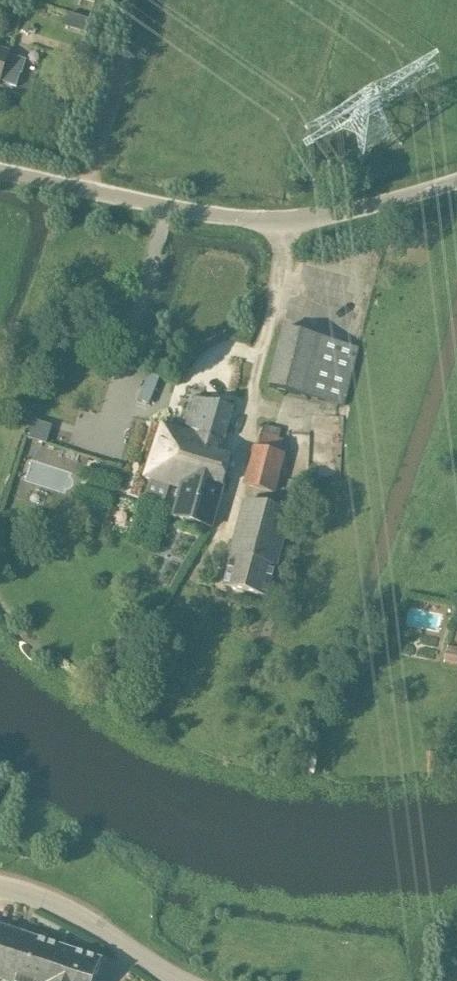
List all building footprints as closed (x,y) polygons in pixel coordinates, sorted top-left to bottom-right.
[(79,15),(75,29),(91,34),(95,21),(79,15)] [(16,86),(20,74),(21,74),(24,64),(26,60),(23,59),(7,54),(8,52),(0,49),(0,81),(16,86)] [(342,405),(357,347),(285,328),(269,386),(342,405)] [(169,368),(171,362),(164,360),(162,366),(169,368)] [(149,405),(159,378),(150,374),(139,401),(149,405)] [(231,408),(193,399),(186,431),(222,441),(231,408)] [(45,444),(51,426),(33,420),(27,438),(45,444)] [(186,431),(163,424),(144,477),(179,488),(172,517),(211,529),(230,456),(219,452),(222,441),(186,431)] [(273,492),(283,455),(279,454),(283,440),(278,439),(281,430),(263,425),(257,448),(254,447),(244,484),(273,492)] [(266,597),(269,584),(273,571),(288,512),(246,501),(223,586),(266,597)] [(301,542),(305,524),(290,521),(286,538),(301,542)] [(0,925),(0,980),(2,980),(45,980),(58,945),(0,925)] [(101,959),(58,945),(45,980),(94,980),(101,959)]
